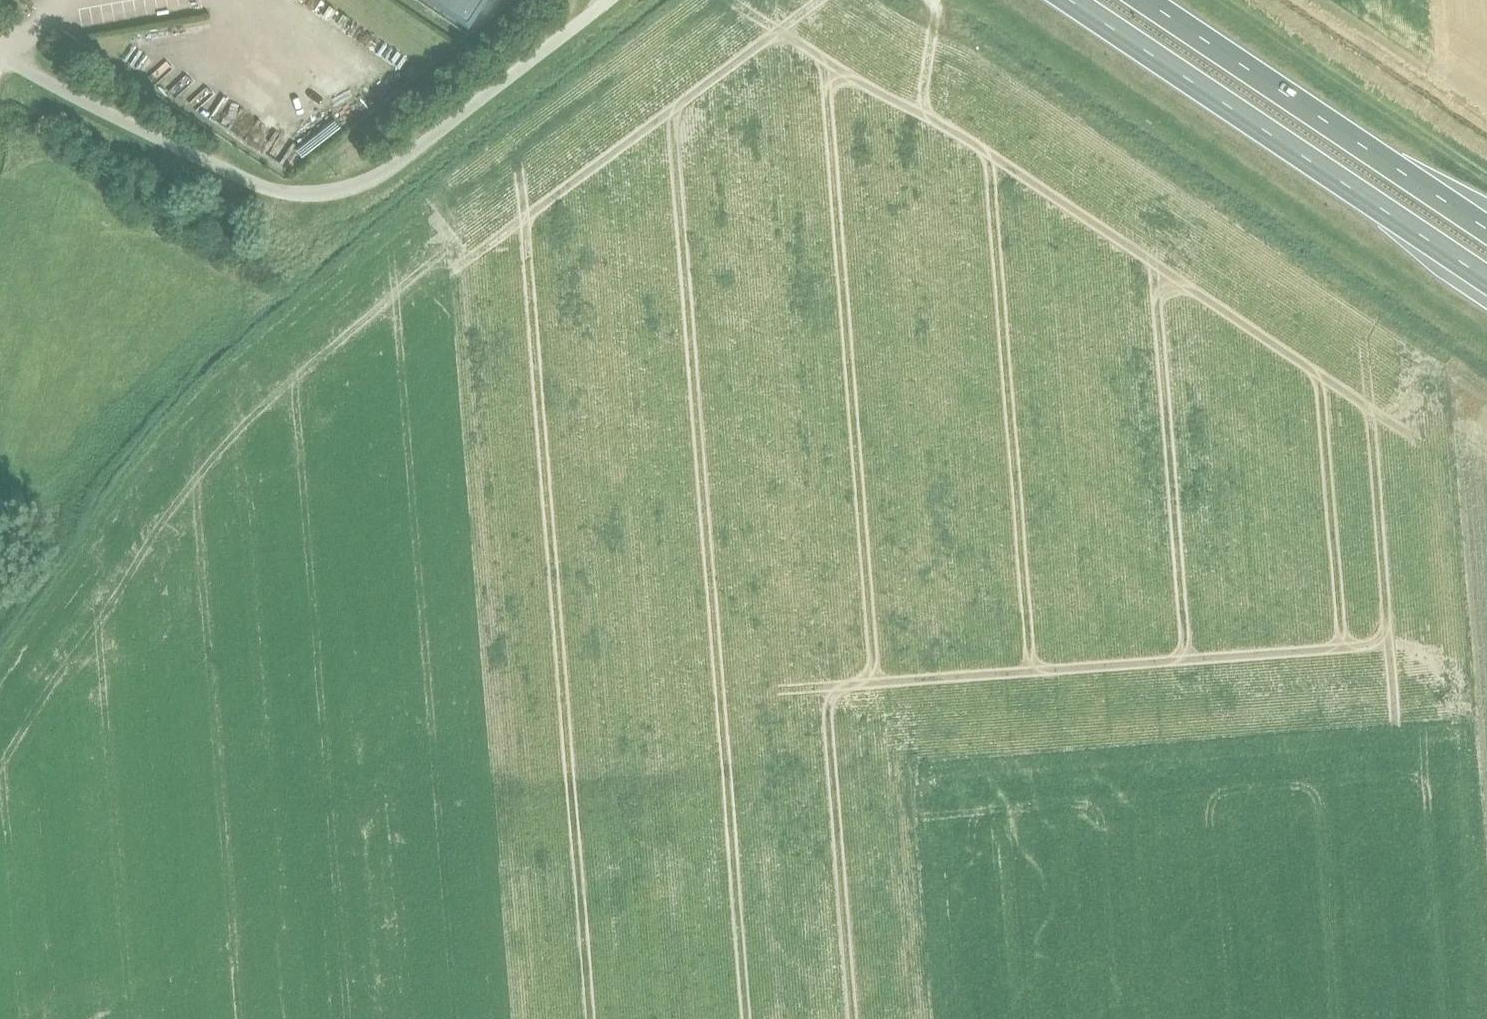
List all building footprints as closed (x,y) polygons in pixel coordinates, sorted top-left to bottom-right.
[(463,15),(469,19),(481,0),(441,0),(463,15)] [(293,166),(347,120),(338,110),(284,156),(293,166)]
